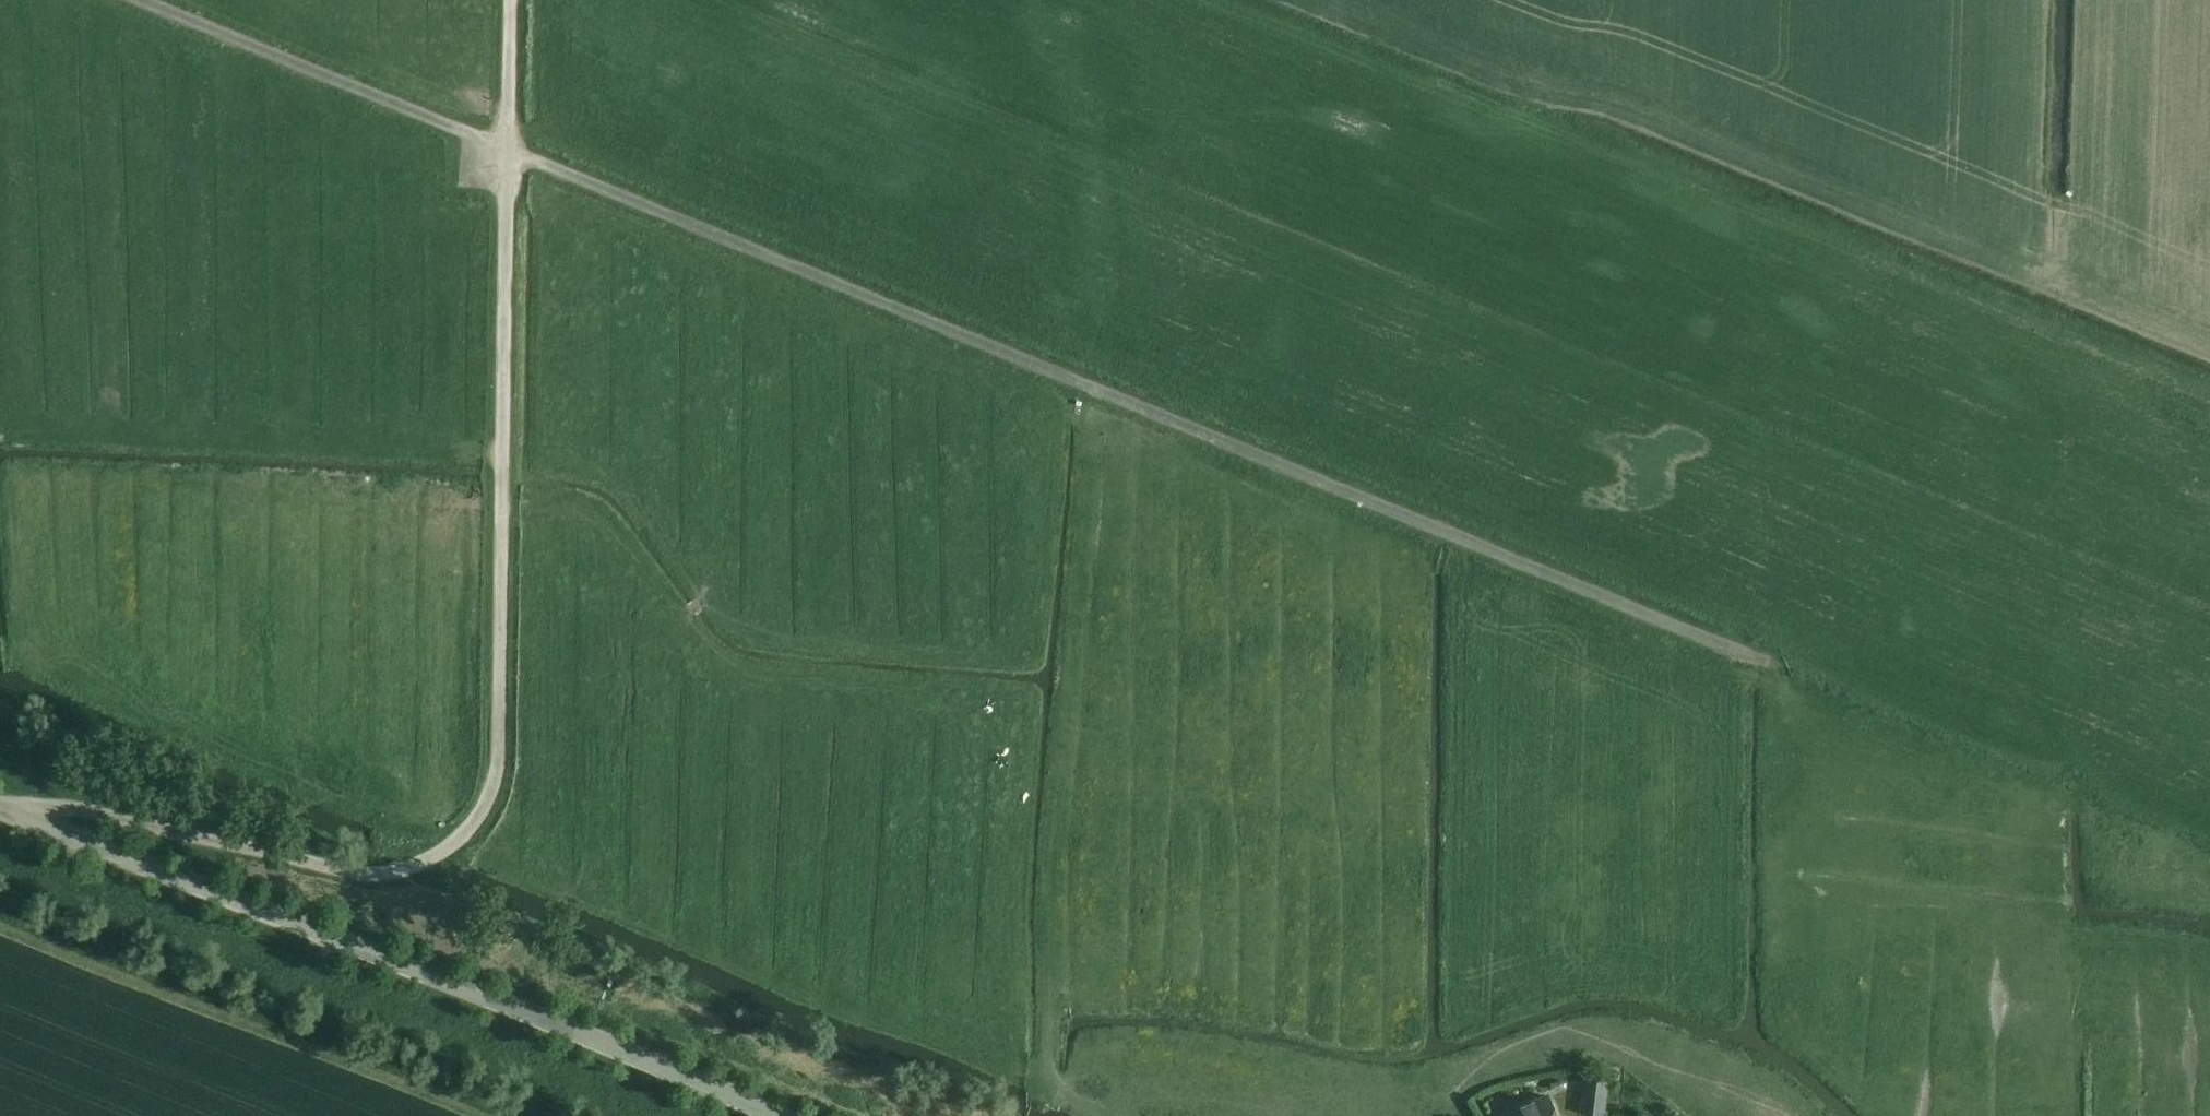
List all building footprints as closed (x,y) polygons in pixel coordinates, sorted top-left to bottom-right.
[(1608,1081),(1586,1078),(1582,1114),(1600,1115),(1603,1115),(1608,1081)] [(1548,1093),(1502,1113),(1503,1115),(1558,1115),(1548,1093)]
